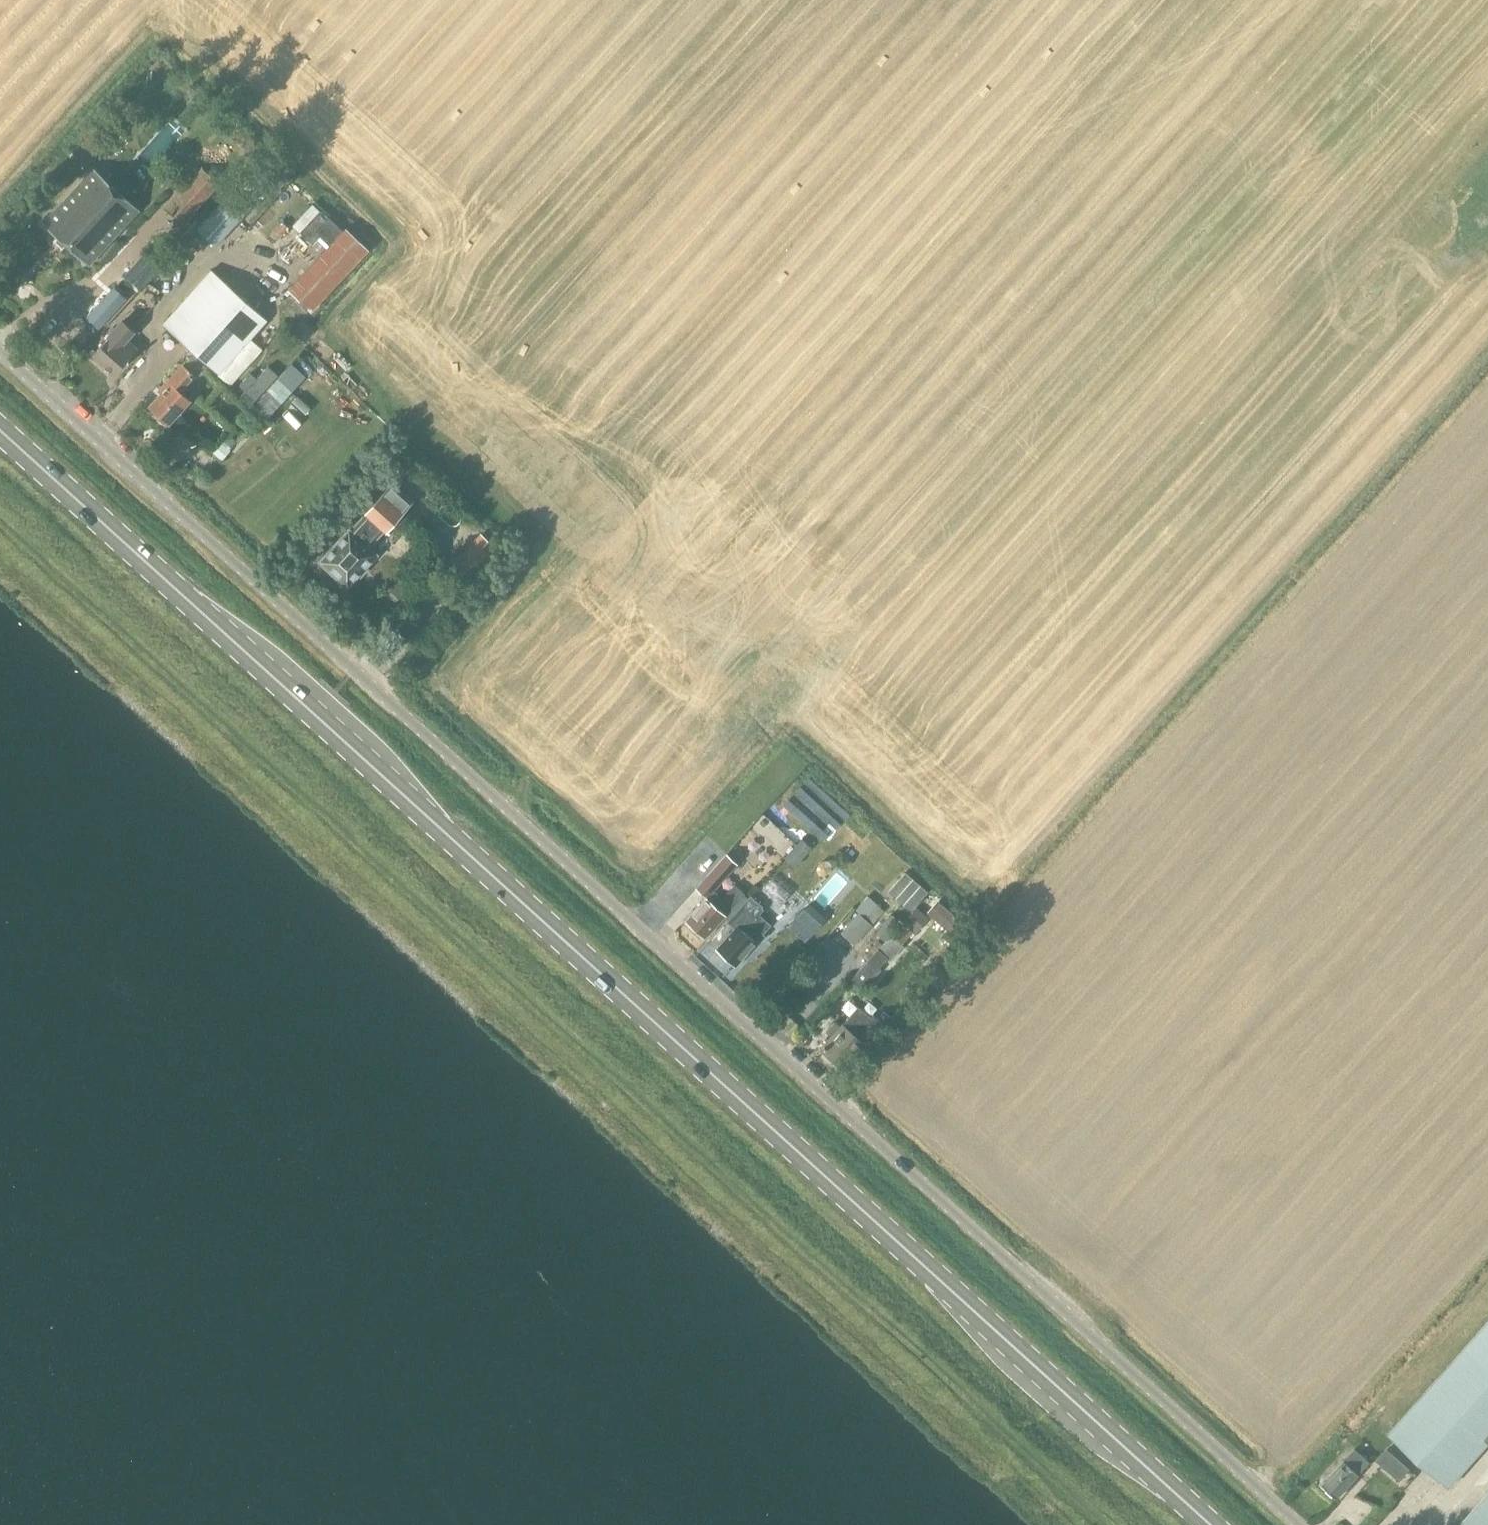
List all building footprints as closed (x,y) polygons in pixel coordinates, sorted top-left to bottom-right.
[(164,209),(183,226),(221,185),(201,167),(164,209)] [(44,223),(88,264),(137,210),(93,169),(44,223)] [(235,190),(198,230),(214,245),(251,205),(235,190)] [(318,203),(300,224),(325,246),(344,225),(318,203)] [(289,289),(312,311),(369,250),(346,228),(289,289)] [(163,324),(218,374),(267,320),(212,270),(163,324)] [(112,288),(85,318),(97,329),(124,299),(112,288)] [(93,356),(115,376),(138,350),(126,339),(133,332),(123,323),(93,356)] [(192,355),(184,365),(183,365),(159,392),(161,394),(150,407),(168,423),(189,399),(181,391),(195,375),(200,379),(208,370),(192,355)] [(278,379),(253,405),(266,417),(289,390),(278,379)] [(227,434),(212,450),(220,458),(236,441),(227,434)] [(410,501),(391,484),(391,482),(390,482),(390,484),(366,511),(367,512),(350,531),(349,531),(350,530),(348,529),(347,530),(347,531),(321,560),(319,561),(321,562),(346,584),(345,585),(347,586),(348,584),(374,555),(376,554),(374,553),(367,547),(385,527),(386,529),(410,502),(412,502),(412,501),(410,501)] [(455,560),(445,571),(464,589),(474,577),(455,560)] [(450,591),(442,598),(448,604),(456,596),(450,591)] [(746,833),(770,855),(789,834),(765,812),(746,833)] [(802,838),(787,857),(796,864),(811,845),(802,838)] [(707,876),(717,885),(736,864),(726,855),(707,876)] [(888,892),(910,912),(928,891),(906,872),(888,892)] [(685,921),(704,938),(744,894),(734,886),(722,899),(713,891),(685,921)] [(717,950),(735,966),(758,939),(770,925),(757,913),(762,907),(750,896),(728,921),(736,929),(717,950)] [(841,933),(855,946),(884,911),(867,896),(855,910),(859,913),(841,933)] [(937,902),(928,913),(946,928),(940,935),(952,945),(968,927),(937,902)] [(805,904),(794,922),(816,934),(826,916),(805,904)] [(916,907),(891,935),(900,943),(911,931),(914,933),(928,918),(916,907)] [(851,979),(861,988),(887,958),(877,949),(851,979)] [(819,1049),(841,1068),(863,1043),(864,1043),(882,1022),(872,1013),(869,1017),(857,1006),(839,1026),(834,1021),(826,1031),(831,1036),(819,1049)] [(1449,1488),(1487,1445),(1487,1325),(1390,1434),(1449,1488)] [(1374,1466),(1385,1476),(1401,1458),(1390,1448),(1374,1466)] [(1323,1486),(1338,1499),(1370,1464),(1355,1450),(1323,1486)] [(1463,1524),(1487,1524),(1487,1496),(1463,1524)]
